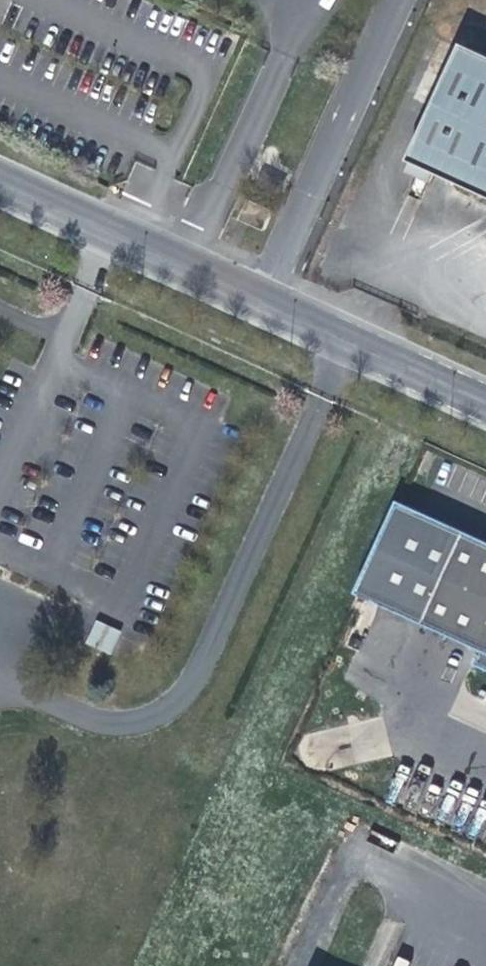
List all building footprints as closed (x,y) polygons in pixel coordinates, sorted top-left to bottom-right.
[(420,178),(485,86),(485,66),(463,56),(408,172),(420,178)] [(420,178),(485,208),(485,86),(420,178)] [(395,517),(353,608),(477,664),(471,678),(485,685),(485,558),(395,517)] [(95,621),(87,645),(112,653),(119,629),(95,621)]
